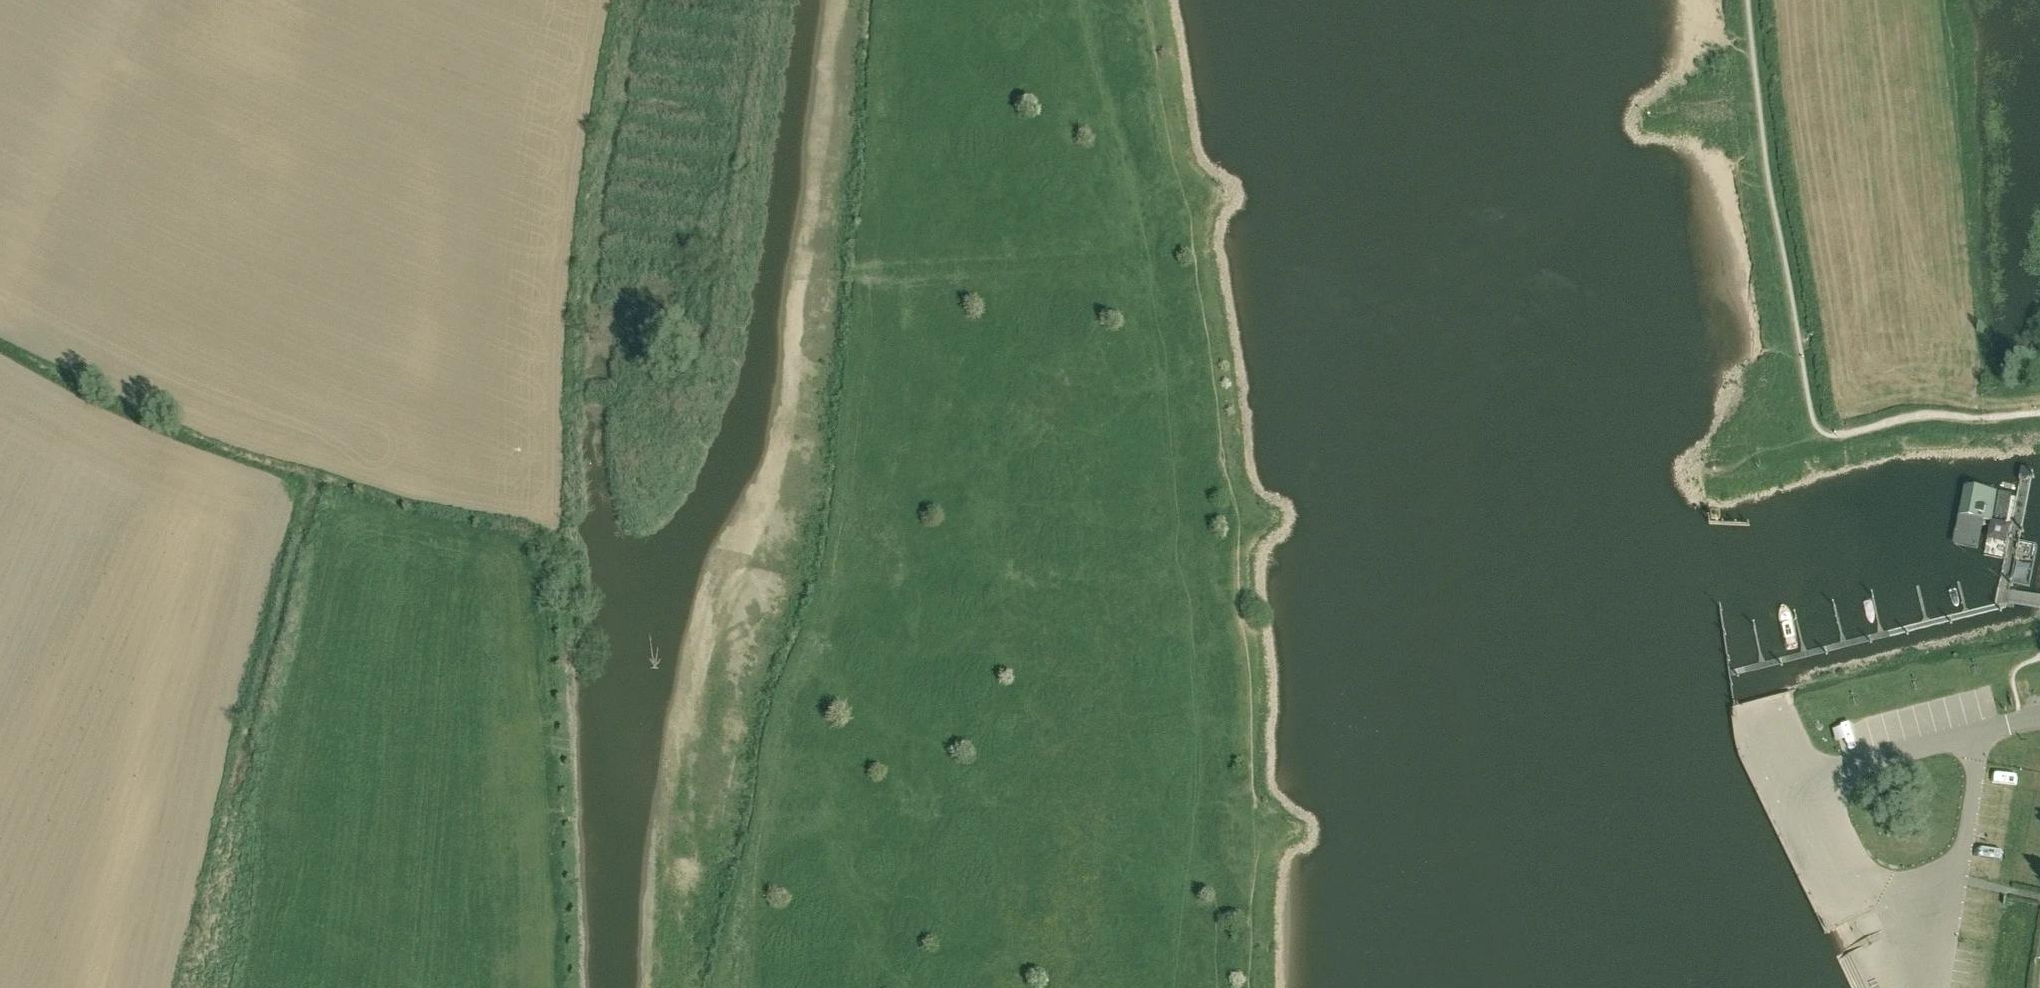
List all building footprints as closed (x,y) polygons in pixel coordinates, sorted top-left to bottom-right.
[(2016,494),(2003,492),(2003,485),(1965,477),(1955,543),(1984,549),(1983,553),(2004,557),(2016,494)]
